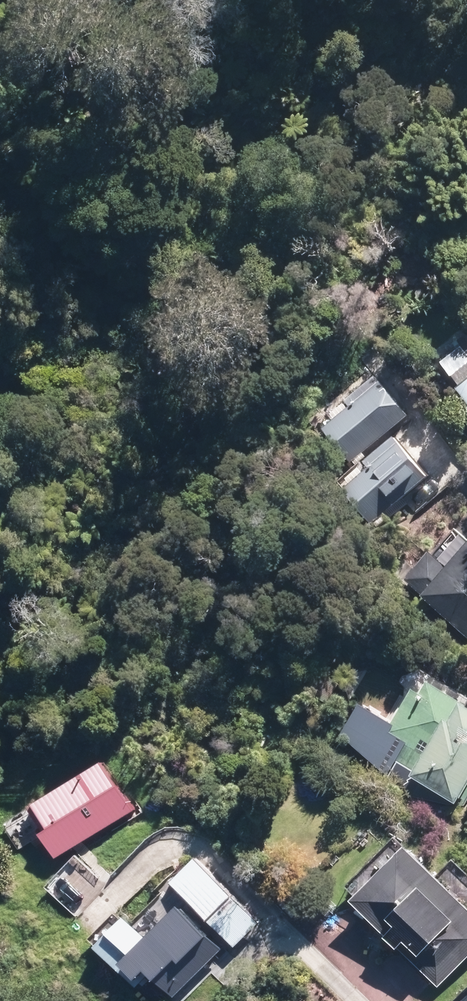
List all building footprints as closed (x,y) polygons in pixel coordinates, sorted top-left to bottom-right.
[(17,13),(27,0),(0,0),(0,1),(17,13)] [(449,375),(466,398),(466,362),(449,375)] [(407,419),(372,381),(327,415),(330,422),(318,431),(346,468),(407,419)] [(428,478),(392,436),(336,484),(342,491),(337,495),(366,530),(428,478)] [(420,601),(466,641),(466,553),(462,549),(441,574),(424,559),(404,582),(423,598),(420,601)] [(421,690),(396,736),(425,752),(414,770),(463,798),(466,790),(466,716),(421,690)] [(396,856),(349,902),(431,985),(466,950),(466,928),(396,856)] [(258,923),(194,862),(171,886),(235,947),(258,923)] [(134,990),(147,975),(173,998),(217,949),(180,917),(152,950),(122,923),(94,954),(134,990)]
